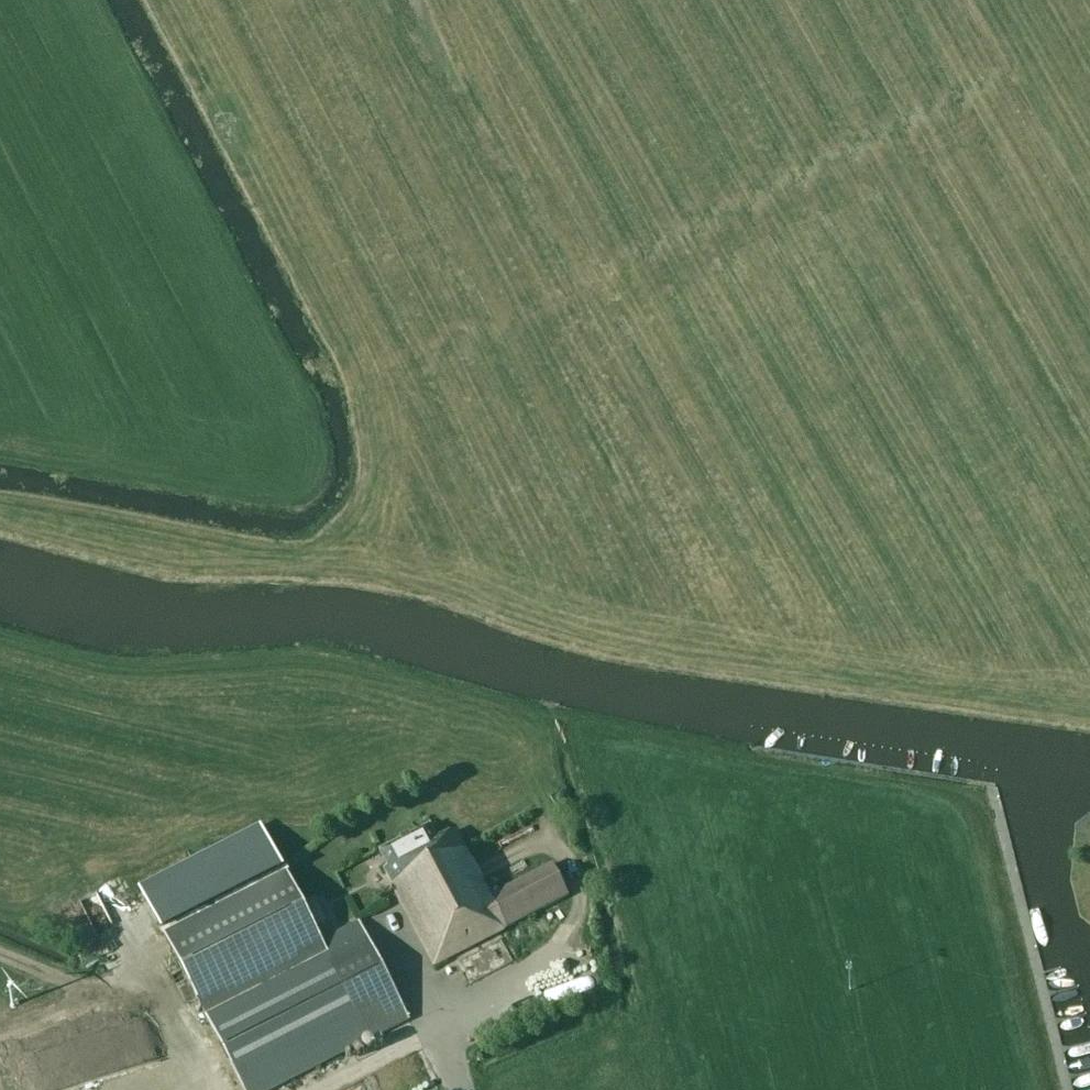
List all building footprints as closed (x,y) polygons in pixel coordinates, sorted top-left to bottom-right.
[(551,864),(490,897),(455,831),(437,840),(430,826),(380,852),(388,867),(384,869),(435,965),(446,959),(568,896),(551,864)] [(379,965),(358,923),(321,942),(263,828),(140,889),(199,1004),(244,1089),(270,1089),(408,1020),(379,965)] [(90,1009),(94,1018),(112,1012),(109,1003),(90,1009)] [(342,1089),(419,1089),(436,1083),(423,1054),(342,1089)]
